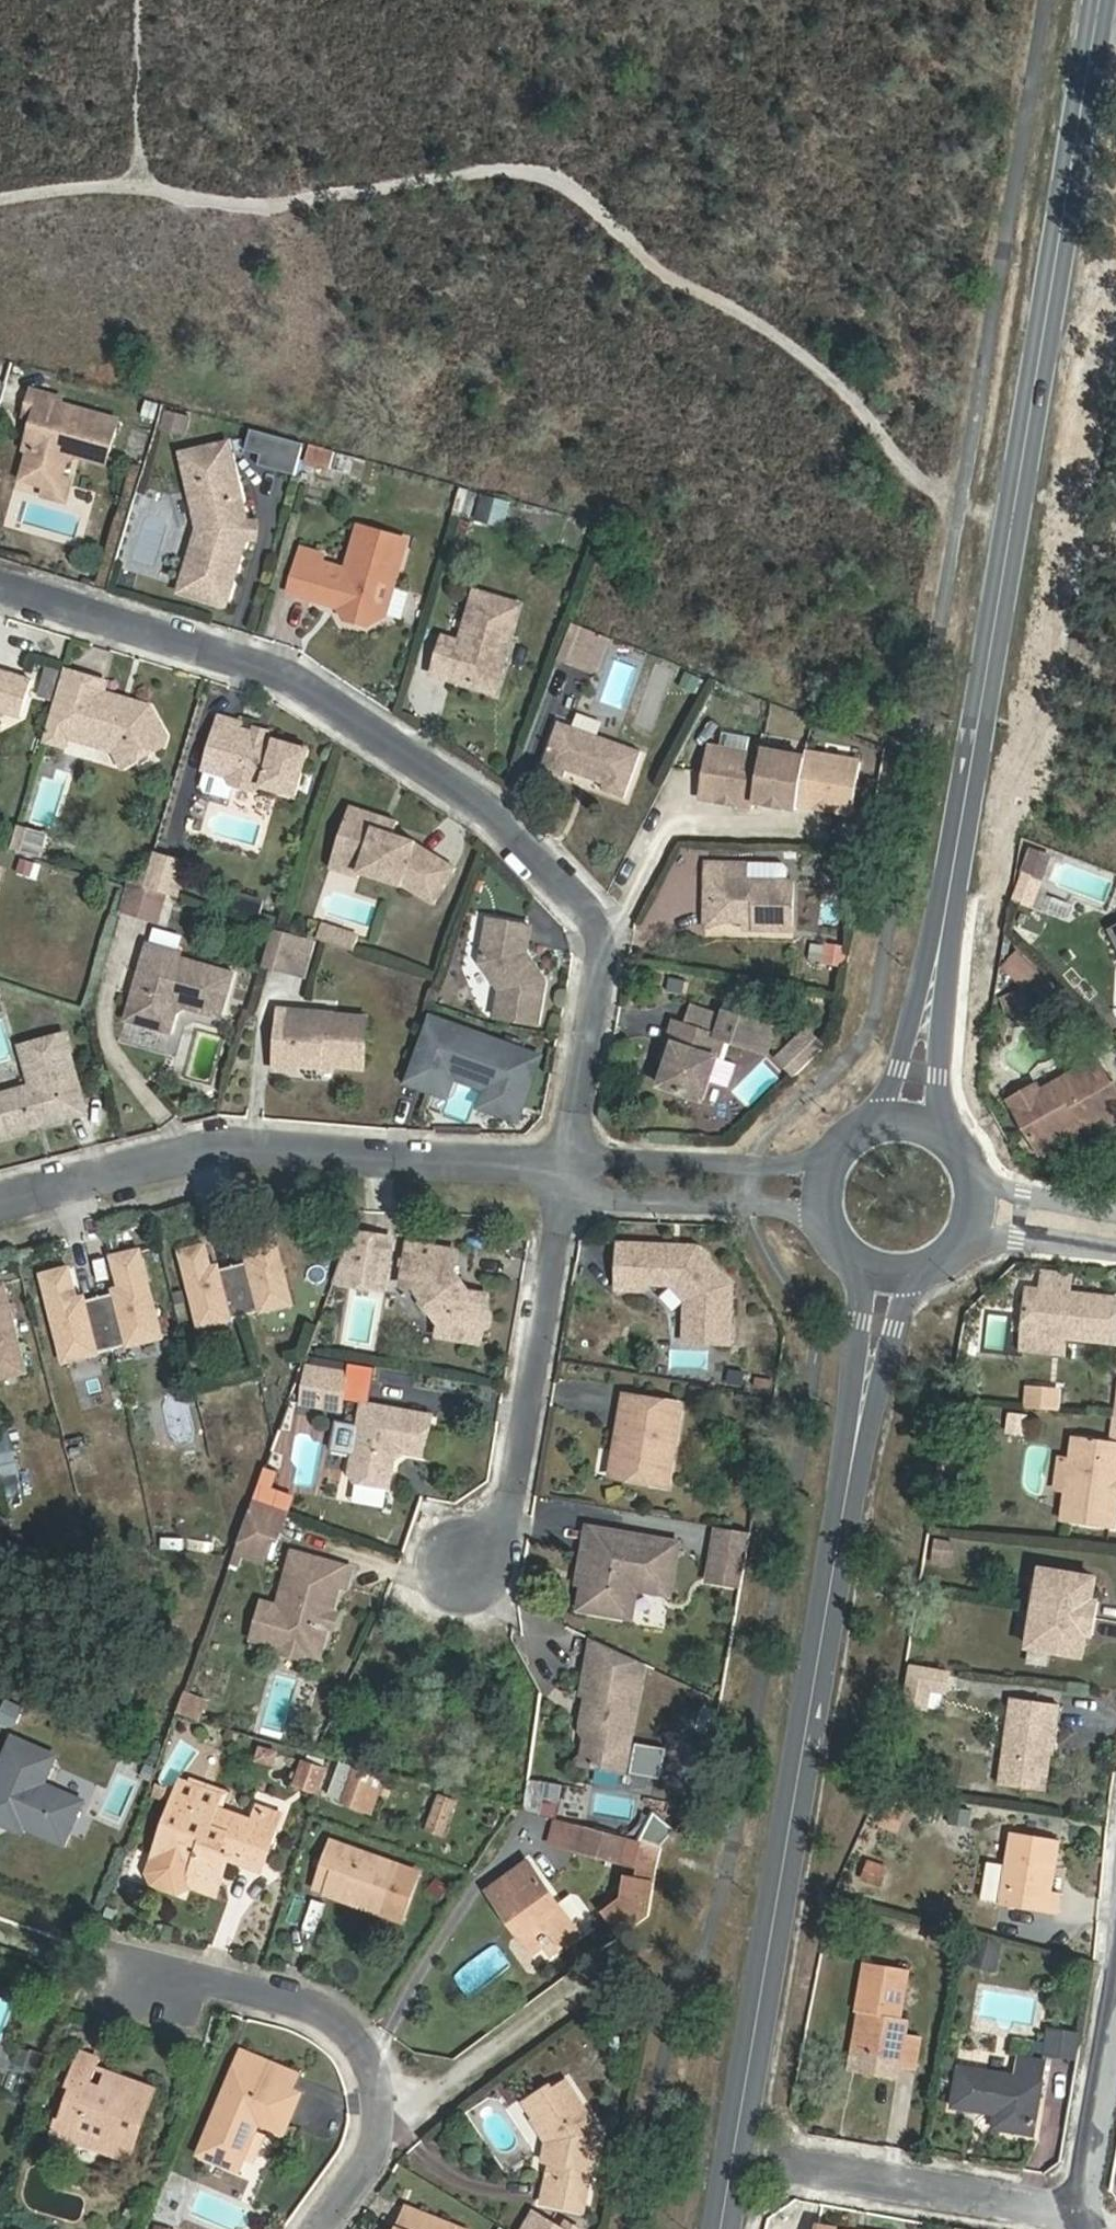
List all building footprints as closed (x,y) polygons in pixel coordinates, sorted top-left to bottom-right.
[(41,430),(35,432),(27,461),(49,469),(66,465),(68,457),(69,458),(73,443),(85,438),(113,446),(124,406),(69,388),(69,382),(38,372),(26,414),(34,416),(44,419),(41,430)] [(192,402),(171,396),(166,412),(187,418),(192,402)] [(44,419),(34,416),(31,429),(35,432),(41,430),(44,419)] [(298,471),(303,439),(250,431),(245,462),(298,471)] [(209,474),(193,477),(200,518),(179,579),(224,595),(249,521),(252,514),(250,504),(237,433),(203,438),(209,474)] [(188,441),(193,477),(209,474),(203,438),(188,441)] [(303,471),(332,475),(336,449),(307,444),(303,471)] [(80,462),(69,458),(68,457),(66,465),(49,469),(47,480),(73,488),(80,462)] [(494,499),(493,525),(506,526),(508,500),(494,499)] [(262,504),(250,504),(252,514),(249,521),(262,522),(262,504)] [(379,576),(393,580),(407,532),(359,517),(345,561),(321,553),(324,544),(304,538),(286,592),(306,599),(311,584),(337,592),(346,610),(366,617),(384,610),(374,592),(379,576)] [(384,610),(393,580),(379,576),(374,592),(384,610)] [(396,589),(390,613),(402,616),(408,592),(396,589)] [(495,692),(524,605),(479,589),(464,638),(446,632),(433,669),(495,692)] [(574,623),(559,655),(580,664),(592,631),(574,623)] [(592,631),(580,664),(597,670),(610,638),(592,631)] [(3,698),(30,707),(42,670),(0,657),(0,699),(3,698)] [(58,712),(81,719),(102,725),(109,740),(125,745),(133,763),(171,746),(176,731),(163,701),(115,686),(118,675),(74,662),(58,712)] [(702,693),(705,678),(684,673),(681,689),(702,693)] [(75,737),(77,731),(109,740),(102,725),(81,719),(58,712),(52,731),(75,737)] [(266,784),(303,795),(318,750),(274,736),(263,733),(247,728),(249,721),(229,715),(217,752),(218,752),(235,757),(230,772),(237,774),(240,779),(241,782),(259,788),(266,784)] [(606,778),(604,787),(628,795),(644,748),(560,718),(544,765),(567,773),(570,765),(606,778)] [(263,733),(274,736),(276,730),(265,726),(263,733)] [(754,805),(755,798),(763,755),(709,746),(700,796),(754,805)] [(764,750),(763,755),(755,798),(799,805),(800,802),(808,757),(764,750)] [(809,751),(808,757),(800,802),(853,811),(862,760),(809,751)] [(235,757),(218,752),(210,777),(212,782),(236,790),(240,779),(237,774),(230,772),(235,757)] [(56,824),(66,769),(45,765),(35,820),(56,824)] [(567,773),(604,787),(606,778),(570,765),(567,773)] [(399,892),(417,902),(440,861),(418,849),(418,844),(396,836),(379,830),(383,817),(351,806),(336,850),(367,862),(362,878),(399,892)] [(400,823),(383,817),(379,830),(396,836),(400,823)] [(1065,849),(1043,841),(1033,869),(1055,877),(1065,849)] [(367,862),(336,850),(329,871),(360,881),(362,878),(367,862)] [(187,863),(156,853),(146,884),(177,895),(187,863)] [(19,855),(15,872),(40,877),(43,860),(19,855)] [(710,860),(709,877),(716,877),(715,905),(728,919),(746,919),(757,920),(757,928),(795,929),(797,879),(782,879),(749,877),(750,861),(710,860)] [(457,869),(440,861),(417,902),(435,912),(457,869)] [(783,862),(750,861),(749,877),(782,879),(783,862)] [(716,877),(709,877),(709,924),(728,919),(715,905),(716,877)] [(140,882),(135,880),(130,896),(135,898),(140,882)] [(135,898),(130,896),(124,913),(150,923),(161,890),(146,884),(140,882),(135,898)] [(270,904),(239,893),(234,909),(265,919),(270,904)] [(757,920),(746,919),(746,927),(757,928),(757,920)] [(527,969),(529,956),(532,931),(490,924),(483,968),(497,993),(494,1019),(537,1027),(543,983),(538,973),(533,976),(527,969)] [(287,971),(298,937),(278,930),(275,929),(264,963),(287,971)] [(151,940),(127,1018),(171,1032),(179,1008),(222,1021),(235,975),(184,958),(185,951),(151,940)] [(823,942),(823,965),(847,965),(847,942),(823,942)] [(1027,944),(1008,963),(1030,984),(1048,966),(1027,944)] [(538,973),(529,956),(527,969),(533,976),(538,973)] [(1011,1005),(1033,995),(1028,984),(1007,994),(1011,1005)] [(1040,1009),(1033,995),(1011,1005),(1018,1019),(1040,1009)] [(282,1011),(278,1068),(299,1070),(300,1062),(364,1067),(368,1019),(282,1011)] [(663,1088),(703,1102),(710,1082),(724,1039),(731,1041),(766,1054),(774,1030),(725,1013),(717,1037),(676,1024),(670,1043),(677,1045),(671,1063),(663,1088)] [(530,1056),(428,1019),(411,1065),(431,1072),(425,1088),(446,1095),(458,1062),(492,1075),(480,1108),(501,1115),(503,1110),(518,1116),(528,1086),(521,1084),(530,1056)] [(807,1024),(774,1058),(794,1078),(828,1044),(807,1024)] [(8,1134),(36,1127),(34,1121),(57,1116),(59,1121),(86,1114),(66,1036),(22,1047),(32,1087),(0,1095),(0,1101),(8,1134)] [(731,1041),(724,1039),(710,1082),(728,1088),(736,1065),(724,1061),(731,1041)] [(677,1045),(670,1043),(664,1061),(671,1063),(677,1045)] [(1092,1128),(1107,1120),(1110,1127),(1115,1124),(1115,1083),(1102,1058),(1043,1091),(1042,1090),(1039,1098),(1021,1108),(1042,1146),(1076,1128),(1076,1116),(1083,1112),(1092,1128)] [(431,1072),(411,1065),(404,1085),(424,1093),(425,1088),(431,1072)] [(1013,1094),(1021,1108),(1039,1098),(1042,1090),(1037,1081),(1013,1094)] [(1076,1128),(1042,1146),(1045,1152),(1092,1128),(1083,1112),(1076,1116),(1076,1128)] [(34,1121),(36,1127),(59,1121),(57,1116),(34,1121)] [(203,1239),(180,1244),(200,1322),(290,1300),(272,1223),(248,1227),(255,1255),(211,1266),(203,1239)] [(379,1233),(351,1229),(333,1278),(353,1281),(355,1265),(374,1268),(374,1267),(379,1233)] [(385,1286),(393,1235),(379,1233),(374,1267),(374,1268),(355,1265),(353,1281),(385,1286)] [(688,1300),(687,1342),(733,1344),(736,1284),(701,1245),(688,1244),(683,1248),(675,1248),(671,1243),(621,1241),(619,1287),(647,1288),(654,1282),(673,1283),(688,1300)] [(116,1283),(83,1293),(79,1294),(69,1260),(44,1266),(64,1355),(162,1330),(141,1242),(114,1248),(123,1282),(116,1283)] [(441,1333),(484,1340),(486,1321),(488,1321),(490,1320),(492,1318),(492,1310),(489,1303),(490,1292),(468,1288),(469,1285),(457,1271),(453,1270),(456,1249),(411,1242),(404,1283),(425,1285),(424,1293),(434,1309),(444,1310),(441,1333)] [(26,1366),(5,1276),(0,1277),(0,1372),(26,1366)] [(1028,1332),(1115,1341),(1115,1298),(1043,1289),(1032,1297),(1028,1332)] [(346,1370),(309,1363),(302,1396),(320,1399),(321,1390),(341,1394),(346,1370)] [(1025,1384),(1022,1408),(1061,1411),(1063,1387),(1025,1384)] [(320,1399),(340,1403),(341,1394),(321,1390),(320,1399)] [(626,1395),(622,1415),(629,1416),(623,1451),(616,1450),(611,1474),(668,1485),(682,1405),(626,1395)] [(433,1413),(365,1401),(361,1423),(367,1424),(363,1444),(356,1449),(352,1470),(358,1478),(390,1484),(395,1454),(393,1450),(401,1444),(404,1448),(426,1452),(433,1413)] [(629,1416),(622,1415),(616,1450),(623,1451),(629,1416)] [(361,1423),(339,1419),(334,1445),(356,1449),(363,1444),(367,1424),(361,1423)] [(1078,1436),(1066,1520),(1115,1526),(1115,1441),(1078,1436)] [(393,1450),(395,1454),(404,1448),(401,1444),(393,1450)] [(275,1470),(265,1466),(259,1482),(270,1485),(275,1470)] [(286,1512),(253,1499),(236,1545),(264,1556),(273,1533),(278,1535),(286,1512)] [(589,1526),(585,1551),(591,1551),(585,1583),(581,1609),(630,1617),(634,1594),(641,1590),(671,1595),(680,1542),(589,1526)] [(749,1533),(716,1527),(706,1578),(740,1584),(749,1533)] [(329,1625),(333,1609),(341,1581),(347,1582),(352,1565),(296,1550),(280,1605),(271,1641),(284,1645),(287,1654),(301,1658),(307,1652),(320,1656),(329,1625)] [(591,1551),(585,1551),(578,1583),(585,1583),(591,1551)] [(1040,1607),(1099,1618),(1102,1603),(1095,1602),(1099,1578),(1045,1569),(1044,1580),(1040,1607)] [(1035,1579),(1031,1606),(1040,1607),(1044,1580),(1035,1579)] [(271,1641),(280,1605),(265,1601),(256,1637),(271,1641)] [(1040,1607),(1031,1606),(1027,1635),(1035,1636),(1040,1607)] [(1097,1636),(1099,1618),(1040,1607),(1035,1636),(1033,1646),(1086,1656),(1089,1635),(1097,1636)] [(333,1609),(329,1625),(338,1627),(343,1612),(333,1609)] [(1102,1618),(1099,1639),(1115,1642),(1115,1620),(1102,1618)] [(646,1665),(593,1638),(583,1696),(589,1698),(585,1724),(591,1725),(583,1767),(627,1774),(642,1687),(646,1665)] [(909,1666),(909,1683),(949,1683),(949,1666),(909,1666)] [(4,1694),(0,1703),(0,1721),(12,1726),(22,1703),(4,1694)] [(200,1702),(182,1695),(175,1715),(195,1720),(200,1702)] [(1059,1706),(1013,1698),(998,1784),(1041,1790),(1052,1726),(1056,1726),(1059,1706)] [(11,1733),(0,1758),(0,1812),(22,1822),(61,1839),(80,1797),(41,1779),(53,1752),(11,1733)] [(255,1762),(277,1766),(280,1749),(258,1745),(255,1762)] [(318,1793),(325,1769),(300,1760),(292,1784),(318,1793)] [(353,1769),(339,1765),(329,1796),(343,1801),(353,1769)] [(353,1769),(343,1801),(376,1811),(386,1780),(353,1769)] [(939,1777),(922,1775),(919,1792),(937,1794),(939,1777)] [(177,1792),(216,1807),(220,1794),(181,1780),(177,1792)] [(167,1787),(156,1783),(151,1794),(163,1799),(167,1787)] [(253,1820),(216,1807),(177,1792),(147,1873),(151,1885),(178,1894),(191,1887),(214,1895),(228,1859),(261,1870),(282,1815),(258,1806),(253,1820)] [(459,1801),(444,1796),(431,1831),(446,1836),(459,1801)] [(970,1811),(949,1808),(947,1822),(967,1825),(970,1811)] [(20,1828),(22,1822),(0,1812),(0,1819),(20,1828)] [(656,1824),(643,1814),(631,1838),(644,1842),(656,1824)] [(626,1837),(585,1825),(578,1853),(619,1864),(626,1837)] [(1058,1841),(1010,1834),(999,1906),(1055,1915),(1058,1894),(1045,1892),(1048,1868),(1053,1869),(1058,1841)] [(334,1868),(327,1891),(326,1894),(379,1913),(397,1863),(331,1840),(323,1865),(334,1868)] [(882,1888),(890,1866),(869,1858),(861,1880),(882,1888)] [(544,1943),(572,1923),(529,1862),(489,1892),(531,1952),(544,1943)] [(316,1887),(327,1891),(334,1868),(323,1865),(316,1887)] [(655,1882),(628,1878),(624,1900),(606,1913),(622,1935),(649,1915),(655,1882)] [(580,1934),(572,1923),(544,1943),(552,1954),(580,1934)] [(998,1968),(1003,1940),(969,1934),(964,1962),(998,1968)] [(871,1961),(862,2011),(871,2012),(863,2055),(901,2063),(901,2069),(918,2072),(924,2038),(908,2035),(911,2020),(902,2018),(912,1969),(871,1961)] [(871,2012),(862,2011),(854,2053),(863,2055),(871,2012)] [(1049,2027),(1044,2056),(1076,2061),(1081,2031),(1049,2027)] [(104,2140),(100,2150),(128,2160),(154,2089),(107,2072),(101,2088),(89,2082),(98,2059),(81,2052),(68,2084),(73,2086),(61,2120),(73,2124),(72,2129),(104,2140)] [(199,2154),(238,2170),(259,2123),(273,2129),(291,2087),(296,2074),(241,2052),(235,2065),(243,2068),(226,2110),(219,2106),(199,2154)] [(243,2068),(235,2065),(219,2106),(226,2110),(243,2068)] [(1044,2082),(963,2066),(955,2108),(998,2117),(995,2129),(1033,2137),(1044,2082)] [(596,2130),(563,2081),(549,2090),(547,2085),(523,2101),(534,2118),(531,2119),(545,2140),(541,2159),(549,2160),(554,2162),(546,2202),(580,2209),(596,2130)] [(291,2087),(273,2129),(283,2133),(301,2092),(291,2087)] [(51,2132),(100,2150),(104,2140),(72,2129),(73,2124),(61,2120),(57,2118),(51,2132)] [(549,2160),(541,2201),(546,2202),(554,2162),(549,2160)] [(398,2228),(458,2228),(407,2208),(398,2228)] [(534,2213),(524,2228),(559,2228),(534,2213)]
